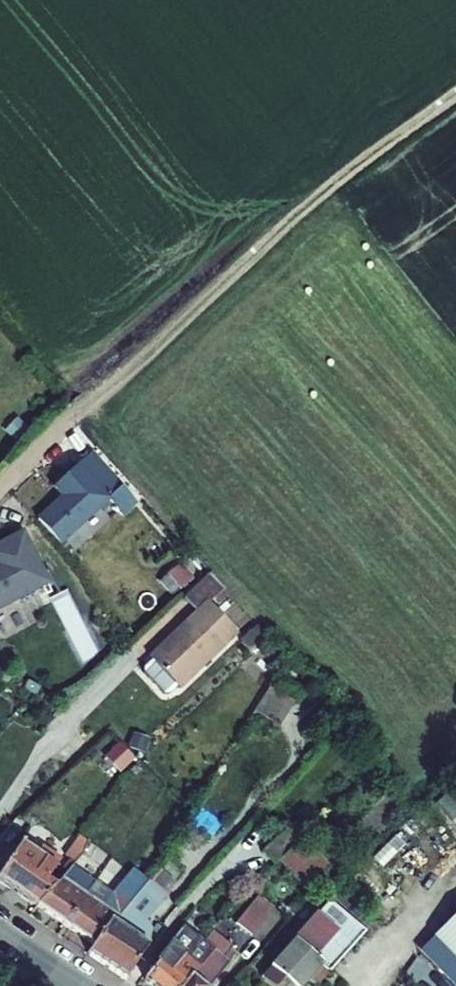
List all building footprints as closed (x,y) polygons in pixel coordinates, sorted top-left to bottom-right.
[(62,554),(111,509),(117,516),(128,507),(93,466),(58,497),(66,506),(40,529),(62,554)] [(52,591),(24,540),(0,553),(0,618),(52,591)] [(213,581),(185,606),(199,622),(153,664),(155,666),(144,676),(143,682),(161,701),(167,701),(178,692),(179,693),(239,639),(212,610),(227,596),(213,581)] [(80,867),(85,858),(91,844),(82,838),(70,859),(80,867)] [(49,889),(59,875),(65,867),(43,852),(38,861),(24,851),(0,886),(35,910),(49,889)] [(91,901),(101,889),(75,874),(67,886),(91,901)] [(157,878),(149,891),(167,905),(176,892),(157,878)] [(126,924),(147,894),(134,884),(122,902),(101,889),(91,901),(112,915),(126,924)] [(67,886),(58,895),(49,889),(35,910),(70,932),(91,901),(67,886)] [(92,961),(127,985),(131,985),(153,955),(137,945),(167,905),(149,891),(147,894),(142,901),(126,924),(122,929),(117,926),(99,952),(92,961)] [(91,901),(70,932),(99,952),(117,926),(122,929),(126,924),(112,915),(91,901)] [(278,921),(262,909),(242,932),(257,945),(278,921)] [(320,928),(270,985),(316,985),(323,978),(330,984),(366,944),(333,916),(320,928)] [(434,945),(455,970),(455,924),(434,945)] [(217,959),(207,951),(189,935),(160,969),(163,971),(151,985),(193,985),(217,959)] [(434,945),(423,955),(452,985),(455,981),(455,970),(434,945)] [(236,970),(219,956),(217,959),(193,985),(223,985),(236,970)]
